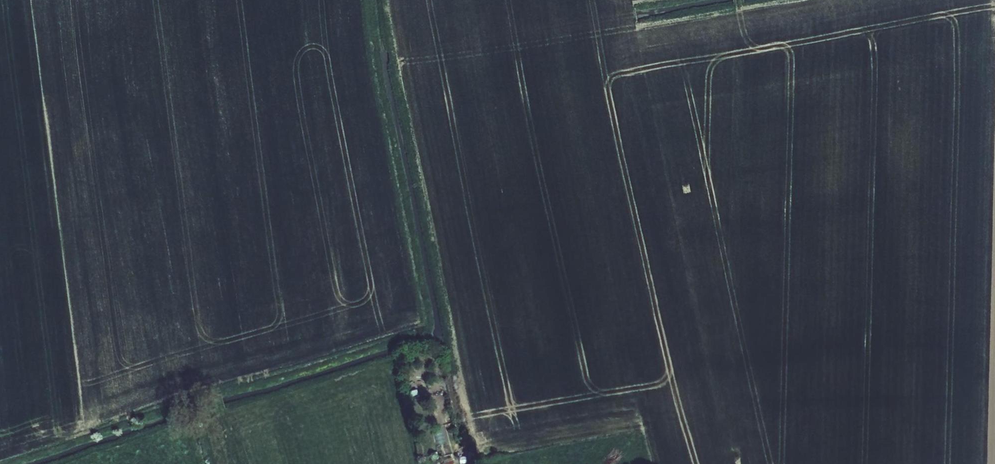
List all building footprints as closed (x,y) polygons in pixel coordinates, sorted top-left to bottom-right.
[(436,443),(445,443),(445,435),(436,434),(436,443)]
